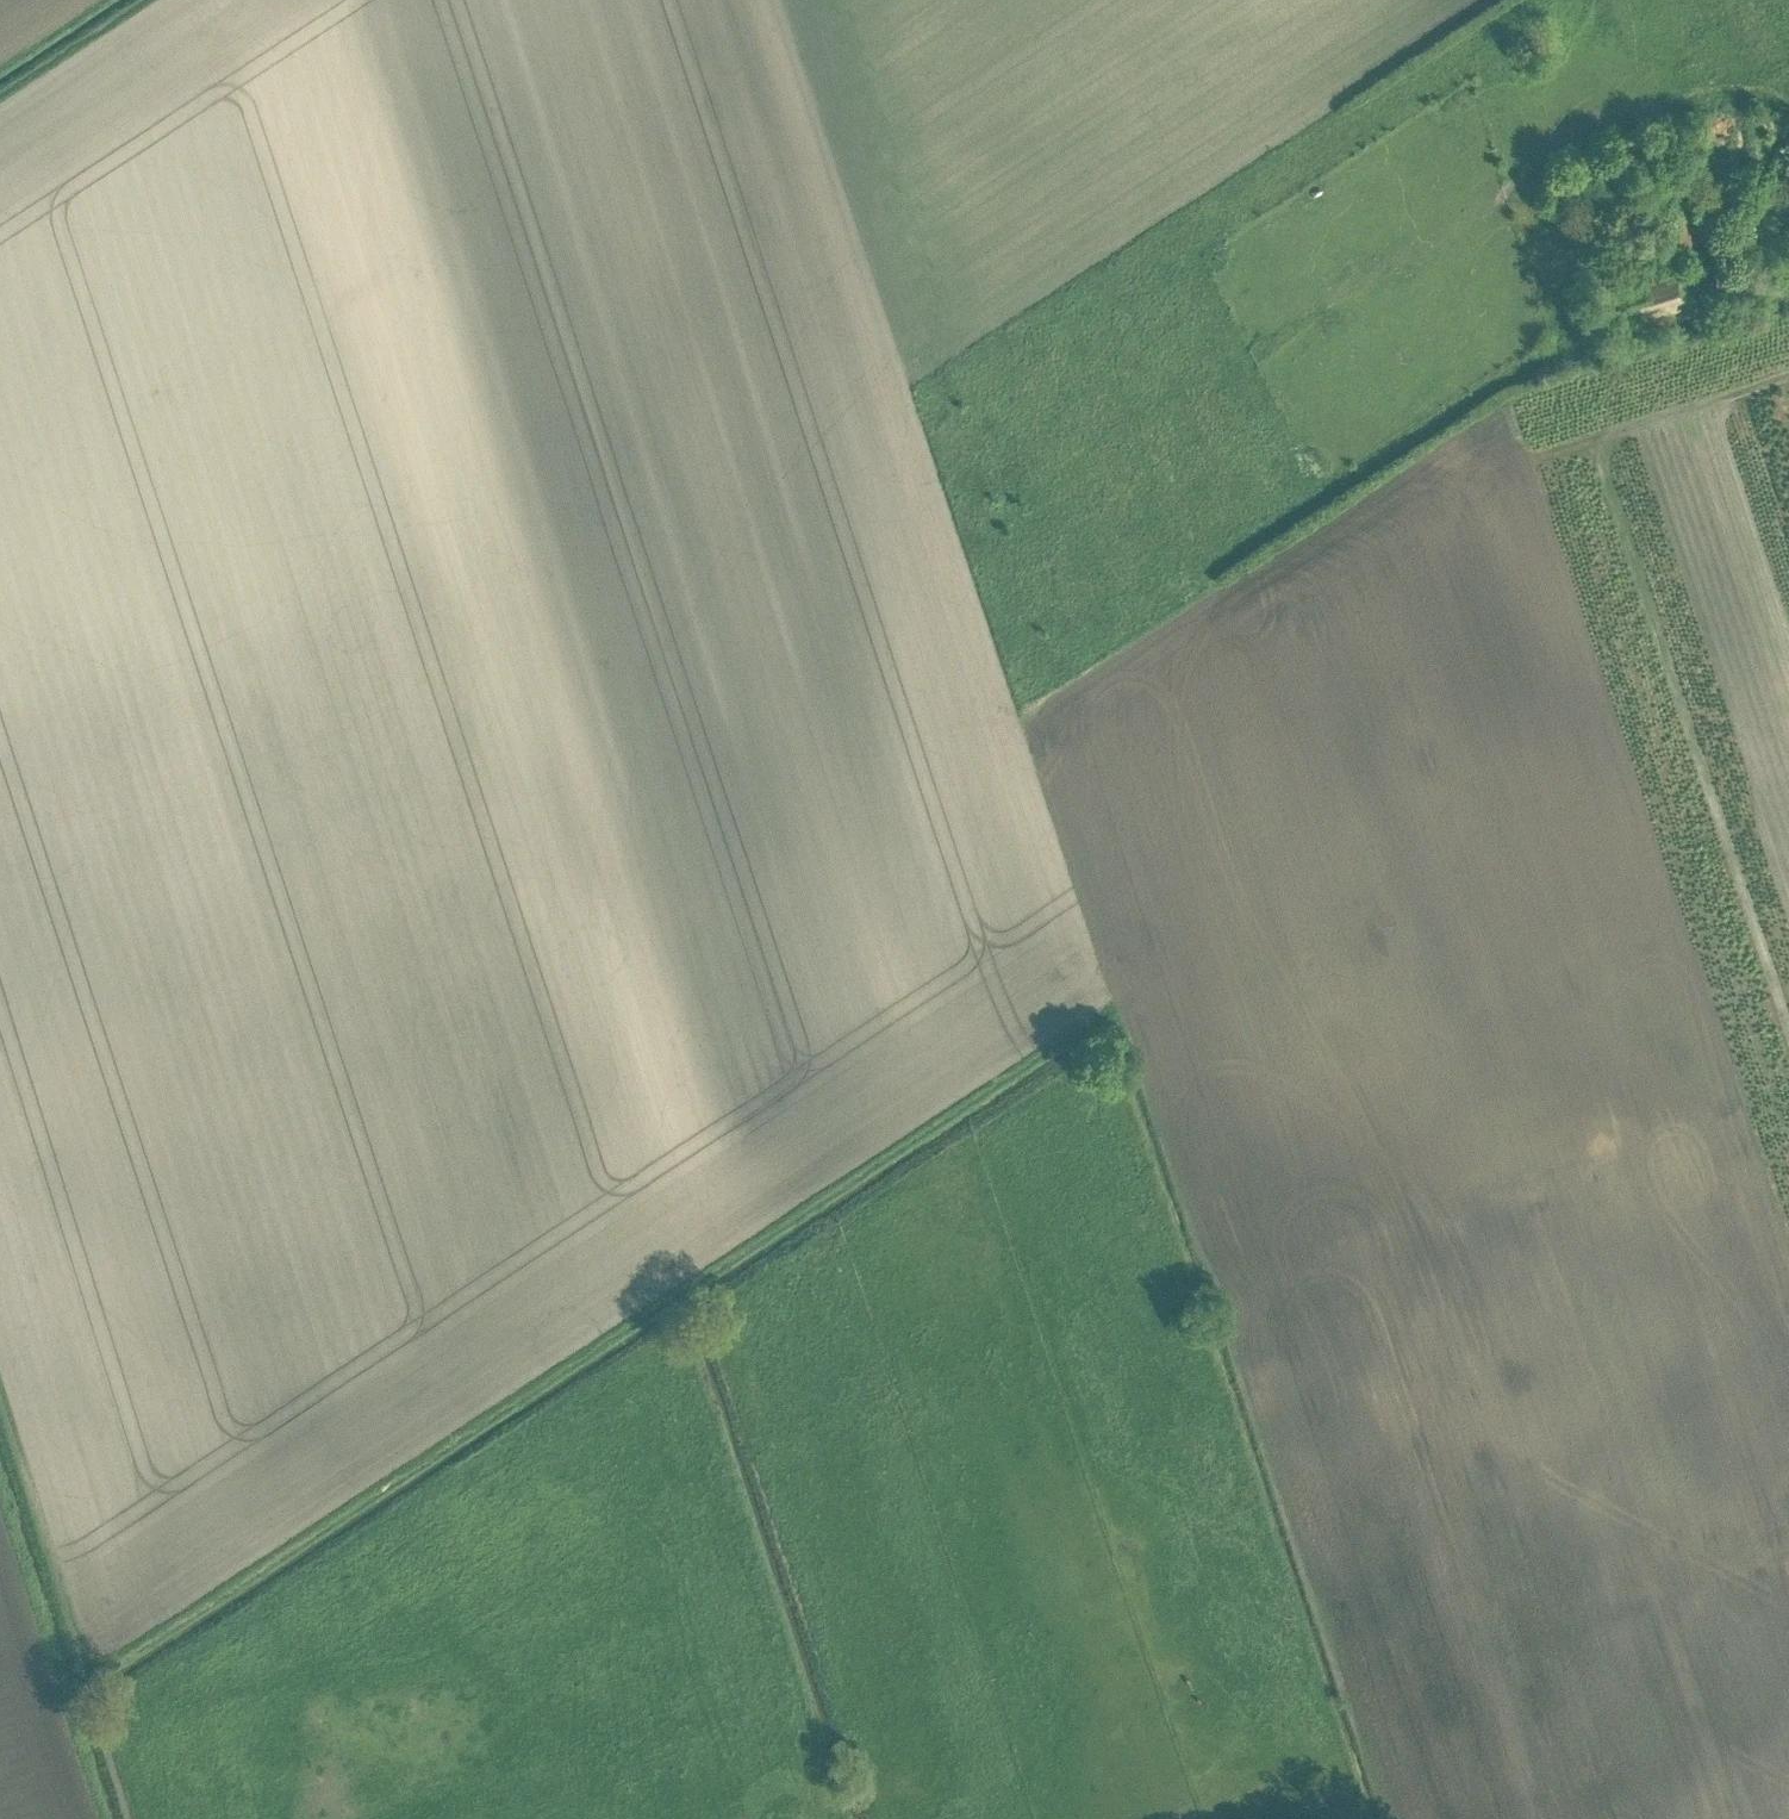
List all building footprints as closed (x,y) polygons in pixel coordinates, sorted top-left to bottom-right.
[(1701,323),(1678,252),(1635,265),(1636,270),(1612,277),(1626,322),(1637,319),(1641,329),(1686,315),(1690,327),(1701,323)]
